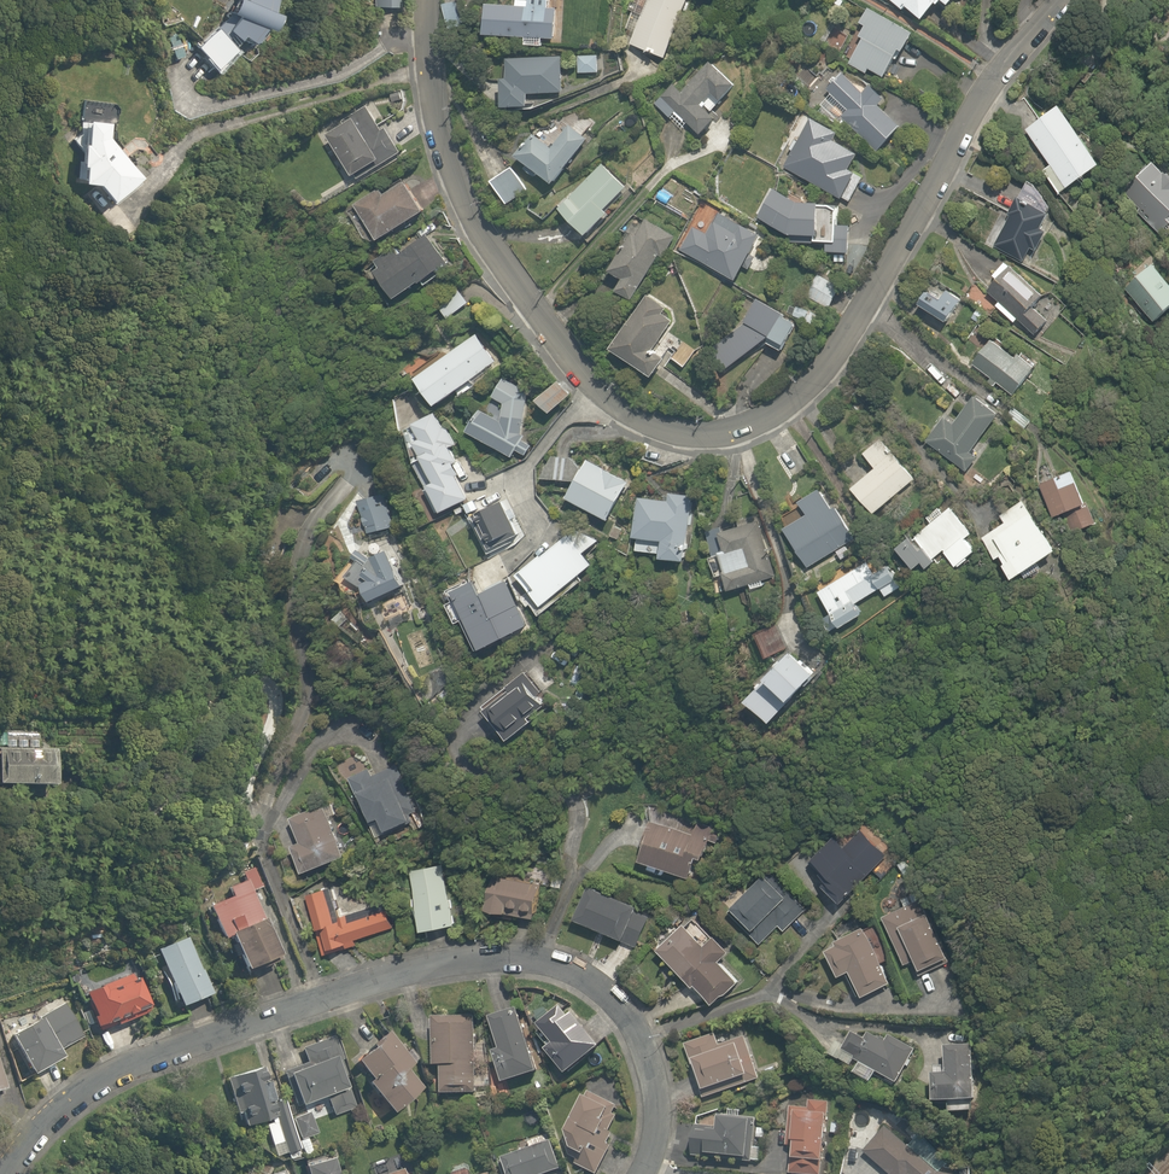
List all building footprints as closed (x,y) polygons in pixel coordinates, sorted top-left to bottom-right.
[(215,68),(237,50),(234,47),(241,41),(239,38),(242,35),(252,43),(254,40),(257,42),(267,29),(269,30),(276,14),(274,14),(276,0),(234,0),(228,13),(231,14),(216,28),(216,29),(196,46),(215,68)] [(397,8),(398,0),(376,0),(375,8),(397,8)] [(543,46),(544,39),(556,39),(557,8),(549,8),(550,0),(530,0),(530,1),(518,0),(517,6),(488,5),(487,36),(527,38),(526,45),(543,46)] [(667,58),(690,0),(649,0),(643,15),(633,11),(626,28),(636,32),(631,44),(667,58)] [(903,10),(906,6),(923,20),(936,3),(938,5),(941,2),(939,0),(890,0),(903,10)] [(444,5),(450,29),(462,25),(457,2),(444,5)] [(870,68),(886,77),(901,50),(904,52),(914,33),(868,8),(860,23),(865,26),(859,36),(864,38),(850,63),(867,73),(870,68)] [(185,58),(175,32),(159,38),(169,64),(185,58)] [(579,56),(580,73),(599,72),(598,55),(579,56)] [(503,79),(505,107),(530,106),(529,94),(564,92),(562,56),(507,59),(508,78),(503,79)] [(686,119),(702,134),(718,118),(711,112),(737,85),(713,62),(684,92),(675,83),(656,103),(671,117),(675,113),(684,122),(686,119)] [(842,117),(879,151),(903,126),(881,106),(887,99),(872,85),(865,92),(844,73),(838,79),(835,77),(829,84),(832,86),(828,90),(849,109),(842,117)] [(357,174),(359,178),(402,152),(386,127),(382,130),(368,106),(343,121),(346,125),(330,135),(355,175),(357,174)] [(1113,175),(1069,111),(1032,134),(1053,169),(1047,173),(1064,196),(1113,175)] [(813,120),(786,166),(850,205),(864,181),(856,175),(865,160),(837,144),(841,137),(813,120)] [(115,190),(121,197),(139,183),(104,137),(105,124),(83,123),(81,133),(74,139),(80,147),(75,178),(82,179),(97,181),(108,196),(115,190)] [(539,172),(555,183),(589,139),(570,125),(555,144),(553,143),(551,146),(534,134),(518,155),(529,164),(525,169),(536,176),(539,172)] [(560,208),(588,235),(609,213),(606,209),(628,187),(603,163),(560,208)] [(1137,212),(1159,236),(1165,232),(1168,236),(1168,177),(1157,163),(1125,192),(1140,209),(1137,212)] [(623,177),(624,177),(625,177),(626,176),(627,176),(627,175),(628,175),(628,174),(628,173),(629,173),(629,172),(629,171),(629,170),(629,169),(629,168),(628,168),(628,167),(627,166),(626,166),(626,165),(625,165),(624,165),(624,164),(623,164),(622,164),(621,164),(621,165),(620,165),(619,165),(619,166),(618,166),(618,167),(617,167),(617,168),(617,169),(616,169),(616,170),(616,171),(616,172),(616,173),(617,173),(617,174),(617,175),(618,175),(618,176),(619,176),(620,177),(621,177),(622,177),(623,177)] [(492,181),(508,204),(528,189),(512,167),(492,181)] [(374,229),(380,240),(427,211),(408,181),(387,194),(384,188),(358,204),(359,206),(351,211),(365,235),(374,229)] [(842,210),(790,203),(787,227),(802,229),(800,246),(831,249),(830,257),(855,260),(858,230),(840,228),(842,210)] [(1026,204),(998,247),(1023,263),(1029,253),(1034,256),(1048,234),(1045,232),(1052,221),(1026,204)] [(696,225),(680,253),(740,288),(742,283),(766,295),(780,266),(759,255),(768,239),(722,212),(710,233),(696,225)] [(618,290),(634,299),(659,255),(664,257),(676,236),(646,218),(636,236),(632,233),(611,270),(625,278),(618,290)] [(377,271),(397,298),(420,281),(421,283),(449,262),(428,234),(400,254),(394,247),(376,260),(381,267),(377,271)] [(1128,294),(1166,335),(1168,333),(1168,278),(1158,266),(1128,294)] [(998,282),(988,292),(1037,338),(1046,328),(1040,322),(1046,315),(1040,309),(1049,299),(1018,269),(1014,273),(1008,267),(996,280),(998,282)] [(841,287),(811,274),(802,295),(831,309),(841,287)] [(933,280),(915,307),(953,332),(971,305),(933,280)] [(439,305),(448,318),(469,302),(459,290),(439,305)] [(612,348),(653,376),(665,357),(654,350),(674,321),(663,313),(666,308),(648,295),(612,348)] [(784,316),(756,300),(746,326),(711,356),(731,377),(775,342),(791,351),(803,330),(805,331),(815,314),(792,301),(784,316)] [(418,378),(439,405),(472,380),(476,385),(498,368),(494,363),(497,361),(476,334),(418,378)] [(997,335),(972,364),(1015,400),(1039,371),(997,335)] [(469,431),(513,457),(518,450),(526,455),(532,445),(524,440),(526,435),(523,433),(529,392),(505,377),(493,396),(504,403),(502,420),(482,409),(469,431)] [(540,400),(552,412),(571,394),(559,381),(540,400)] [(947,416),(926,443),(976,481),(989,465),(974,454),(1000,420),(976,401),(958,424),(947,416)] [(1015,408),(1007,418),(1025,431),(1033,421),(1015,408)] [(447,518),(485,491),(470,452),(440,417),(431,416),(408,431),(439,519),(445,515),(447,518)] [(855,491),(878,518),(920,482),(884,441),(867,455),(879,470),(855,491)] [(542,478),(576,481),(582,468),(573,457),(552,455),(542,478)] [(568,497),(609,519),(629,482),(624,479),(588,460),(578,479),(577,481),(568,497)] [(1076,471),(1042,484),(1056,522),(1069,517),(1075,532),(1096,523),(1076,471)] [(662,557),(686,560),(693,495),(670,492),(669,500),(639,497),(634,536),(664,540),(662,557)] [(786,536),(813,572),(856,538),(822,494),(804,508),(811,517),(786,536)] [(362,500),(370,532),(393,526),(385,495),(362,500)] [(504,543),(518,535),(501,500),(473,514),(475,517),(472,518),(486,546),(480,549),(483,555),(505,544),(504,543)] [(1065,560),(1030,506),(1006,522),(1009,528),(987,543),(1003,567),(1011,563),(1017,572),(1015,573),(1025,587),(1065,560)] [(952,510),(901,557),(924,582),(930,576),(943,590),(983,554),(973,544),(979,539),(952,510)] [(762,523),(724,535),(729,553),(710,559),(718,586),(730,583),(733,591),(778,578),(762,523)] [(550,615),(597,568),(567,539),(520,586),(550,615)] [(357,595),(366,591),(375,608),(411,589),(393,555),(373,566),(366,552),(355,558),(359,565),(345,573),(357,595)] [(883,562),(824,601),(853,646),(878,629),(866,610),(883,599),(892,612),(909,601),(883,562)] [(423,599),(411,605),(419,619),(431,612),(423,599)] [(420,630),(406,635),(417,667),(432,662),(420,630)] [(832,688),(793,659),(756,710),(795,739),(832,688)] [(558,708),(526,674),(485,714),(518,747),(558,708)] [(5,789),(49,789),(49,806),(75,806),(75,775),(63,775),(63,748),(38,748),(38,731),(7,730),(7,751),(0,751),(0,788),(5,789)] [(383,772),(353,784),(359,798),(366,795),(379,825),(389,821),(394,833),(423,820),(418,809),(423,808),(416,793),(412,795),(399,765),(383,772)] [(298,847),(311,876),(358,854),(335,804),(299,821),(309,842),(298,847)] [(716,857),(726,832),(702,823),(699,832),(660,817),(649,845),(656,847),(650,861),(699,880),(709,854),(716,857)] [(827,867),(821,874),(831,882),(825,888),(847,906),(892,852),(861,826),(846,844),(835,834),(815,857),(827,867)] [(444,859),(413,867),(430,935),(461,927),(444,859)] [(786,931),(808,907),(770,872),(732,913),(764,943),(780,926),(786,931)] [(554,880),(497,876),(494,914),(552,918),(554,880)] [(255,974),(287,957),(247,880),(229,889),(232,896),(211,907),(227,939),(235,935),(255,974)] [(328,884),(305,892),(320,933),(328,930),(337,953),(361,944),(360,940),(398,926),(391,907),(353,921),(351,916),(341,920),(328,884)] [(641,949),(655,918),(643,913),(645,907),(596,886),(581,923),(641,949)] [(903,906),(885,914),(908,965),(922,959),(927,971),(952,960),(930,912),(923,915),(912,891),(899,897),(903,906)] [(717,940),(695,920),(666,952),(726,1008),(750,982),(727,960),(737,950),(722,935),(717,940)] [(853,923),(837,931),(844,944),(832,950),(847,980),(858,974),(870,997),(898,983),(868,923),(856,929),(853,923)] [(187,936),(159,950),(188,1010),(216,996),(187,936)] [(139,984),(134,971),(100,984),(102,989),(90,993),(99,1017),(95,1019),(100,1032),(156,1010),(145,982),(139,984)] [(12,1034),(36,1071),(64,1053),(58,1043),(82,1028),(64,1000),(12,1034)] [(576,1078),(610,1049),(595,1032),(591,1035),(569,1009),(546,1029),(561,1047),(554,1053),(576,1078)] [(506,1049),(498,1052),(511,1088),(548,1074),(525,1012),(496,1022),(506,1049)] [(450,1099),(480,1098),(478,1016),(441,1017),(443,1069),(449,1068),(450,1099)] [(882,1077),(896,1085),(918,1049),(877,1025),(869,1039),(858,1032),(839,1064),(876,1086),(882,1077)] [(393,1119),(424,1097),(421,1064),(399,1032),(359,1059),(375,1081),(369,1085),(393,1119)] [(720,1034),(686,1045),(706,1102),(765,1081),(749,1034),(723,1043),(720,1034)] [(361,1108),(337,1037),(303,1049),(309,1068),(289,1075),(301,1110),(328,1101),(334,1118),(361,1108)] [(941,1078),(946,1111),(987,1105),(978,1044),(950,1048),(954,1076),(941,1078)] [(12,1085),(0,1050),(0,1089),(12,1085)] [(278,1158),(297,1150),(265,1063),(225,1078),(240,1116),(244,1115),(250,1132),(266,1126),(278,1158)] [(574,1130),(574,1131),(573,1132),(573,1133),(572,1134),(572,1135),(572,1136),(572,1137),(572,1138),(572,1139),(572,1140),(572,1141),(572,1142),(572,1144),(572,1145),(573,1146),(573,1147),(574,1148),(574,1149),(575,1150),(575,1151),(576,1151),(577,1152),(578,1153),(579,1154),(580,1154),(581,1155),(581,1156),(582,1156),(584,1157),(585,1157),(586,1157),(587,1157),(588,1158),(589,1158),(590,1158),(584,1169),(594,1173),(603,1173),(623,1135),(612,1129),(623,1106),(594,1091),(574,1130)] [(835,1135),(842,1136),(842,1123),(836,1123),(837,1105),(833,1105),(834,1100),(810,1099),(809,1106),(791,1105),(788,1150),(792,1151),(791,1173),(827,1173),(827,1164),(833,1164),(835,1135)] [(696,1126),(694,1156),(754,1161),(757,1119),(717,1116),(716,1127),(696,1126)] [(941,1173),(886,1125),(863,1151),(889,1173),(953,1173),(941,1173)] [(508,1162),(512,1173),(572,1173),(559,1142),(508,1162)] [(338,1157),(308,1165),(311,1173),(343,1173),(338,1157)]
